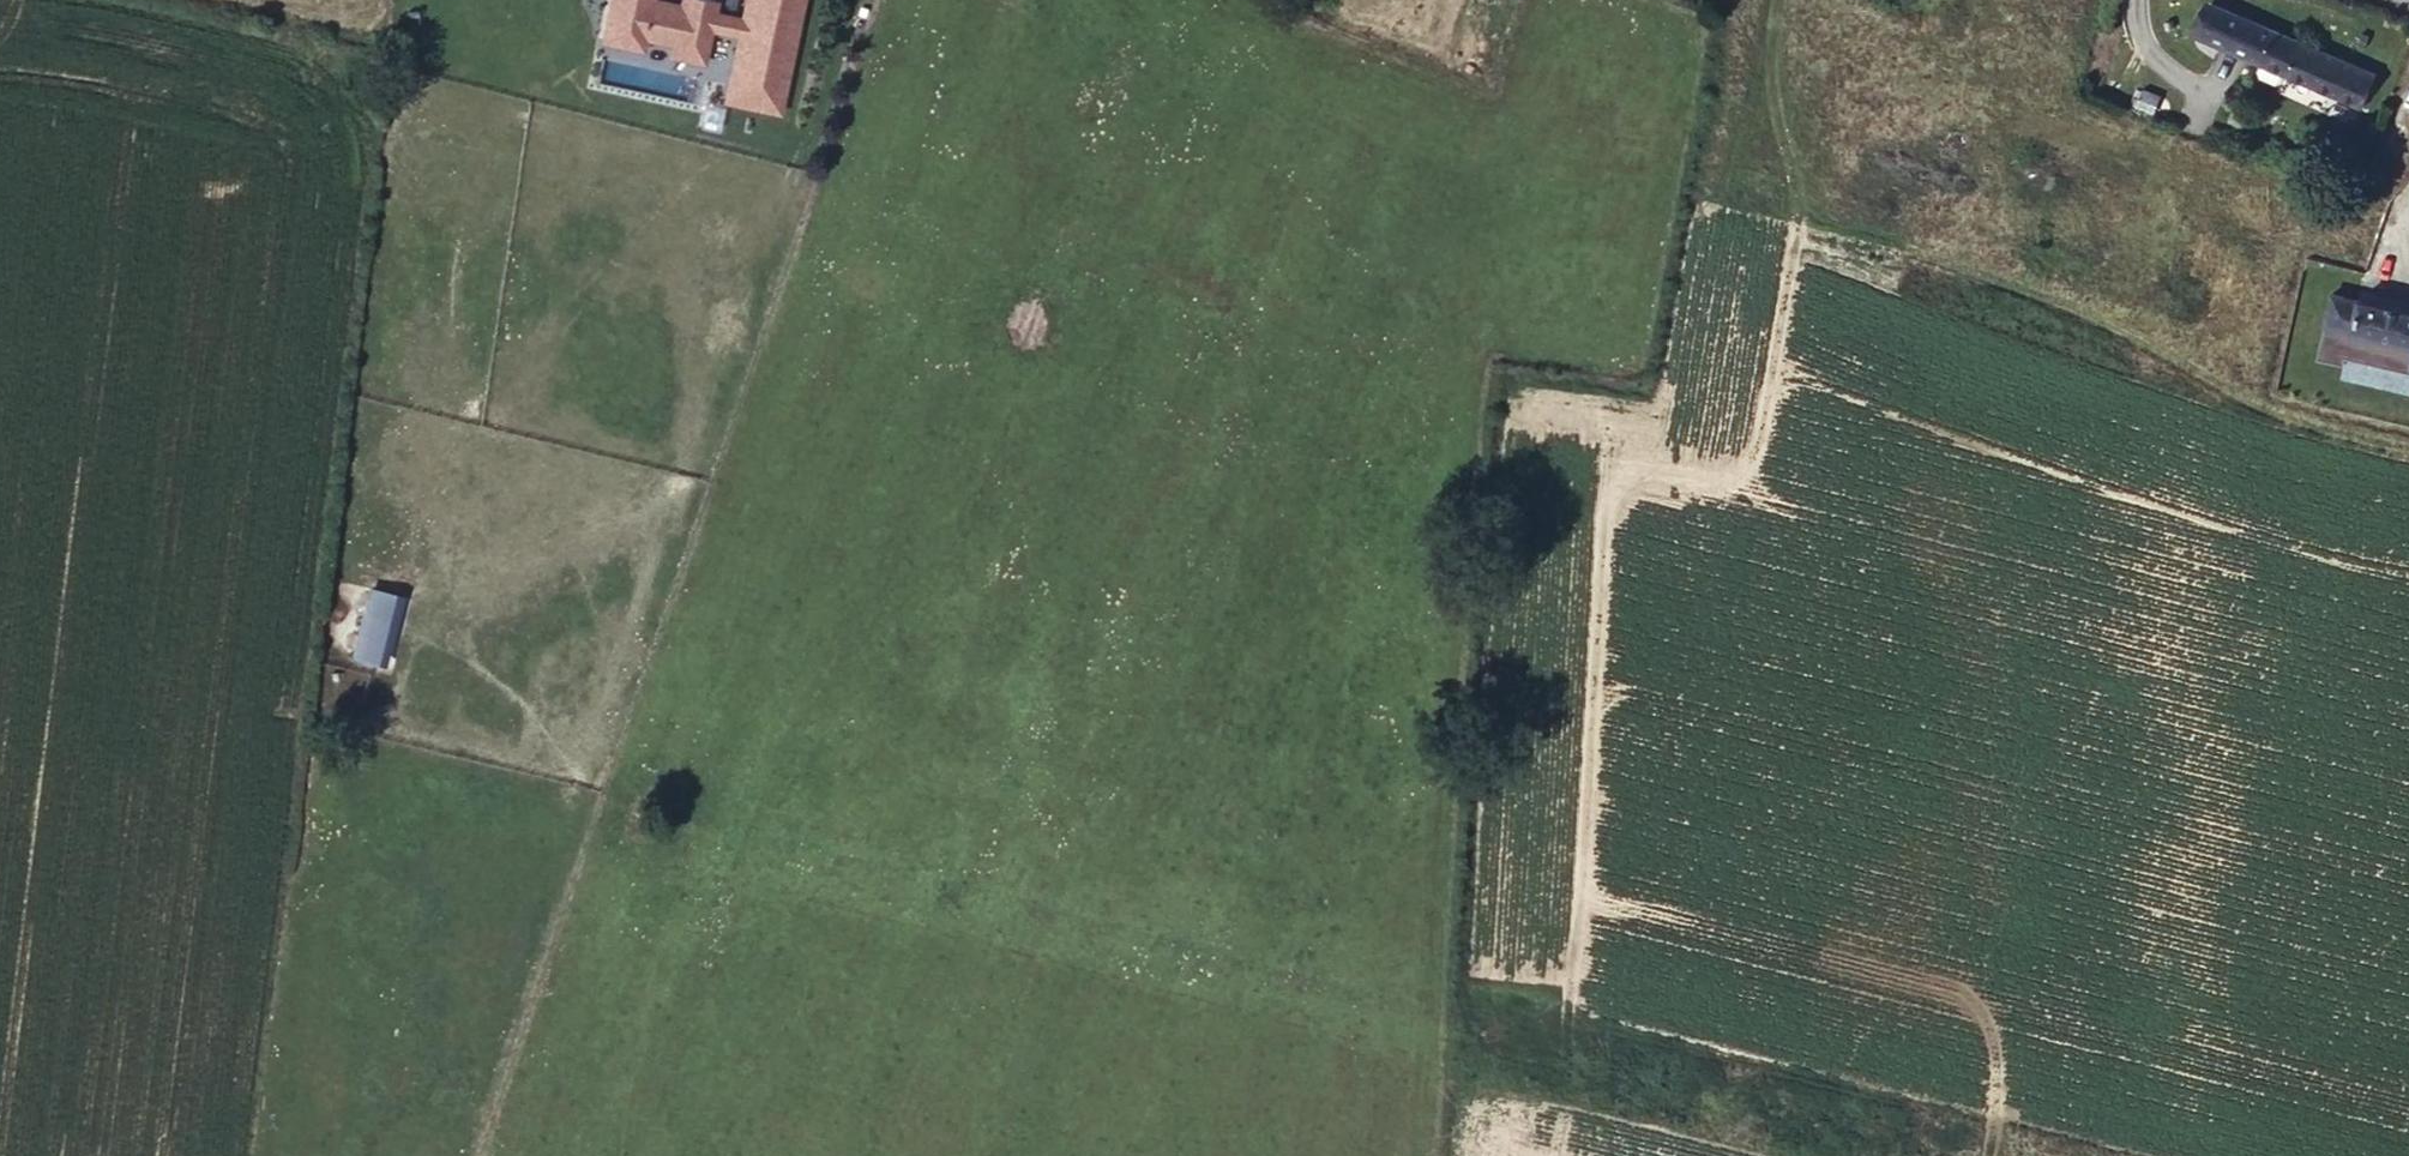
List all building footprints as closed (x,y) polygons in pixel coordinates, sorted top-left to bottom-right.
[(581,53),(618,60),(620,49),(653,55),(650,66),(681,75),(687,39),(719,46),(703,111),(757,123),(783,0),(728,0),(720,32),(692,26),(695,13),(663,6),(660,19),(630,13),(632,1),(627,0),(592,0),(581,53)] [(2362,73),(2201,10),(2188,44),(2348,109),(2362,73)] [(2344,346),(2408,361),(2408,322),(2353,308),(2344,346)] [(354,659),(390,664),(399,589),(363,585),(354,659)]
